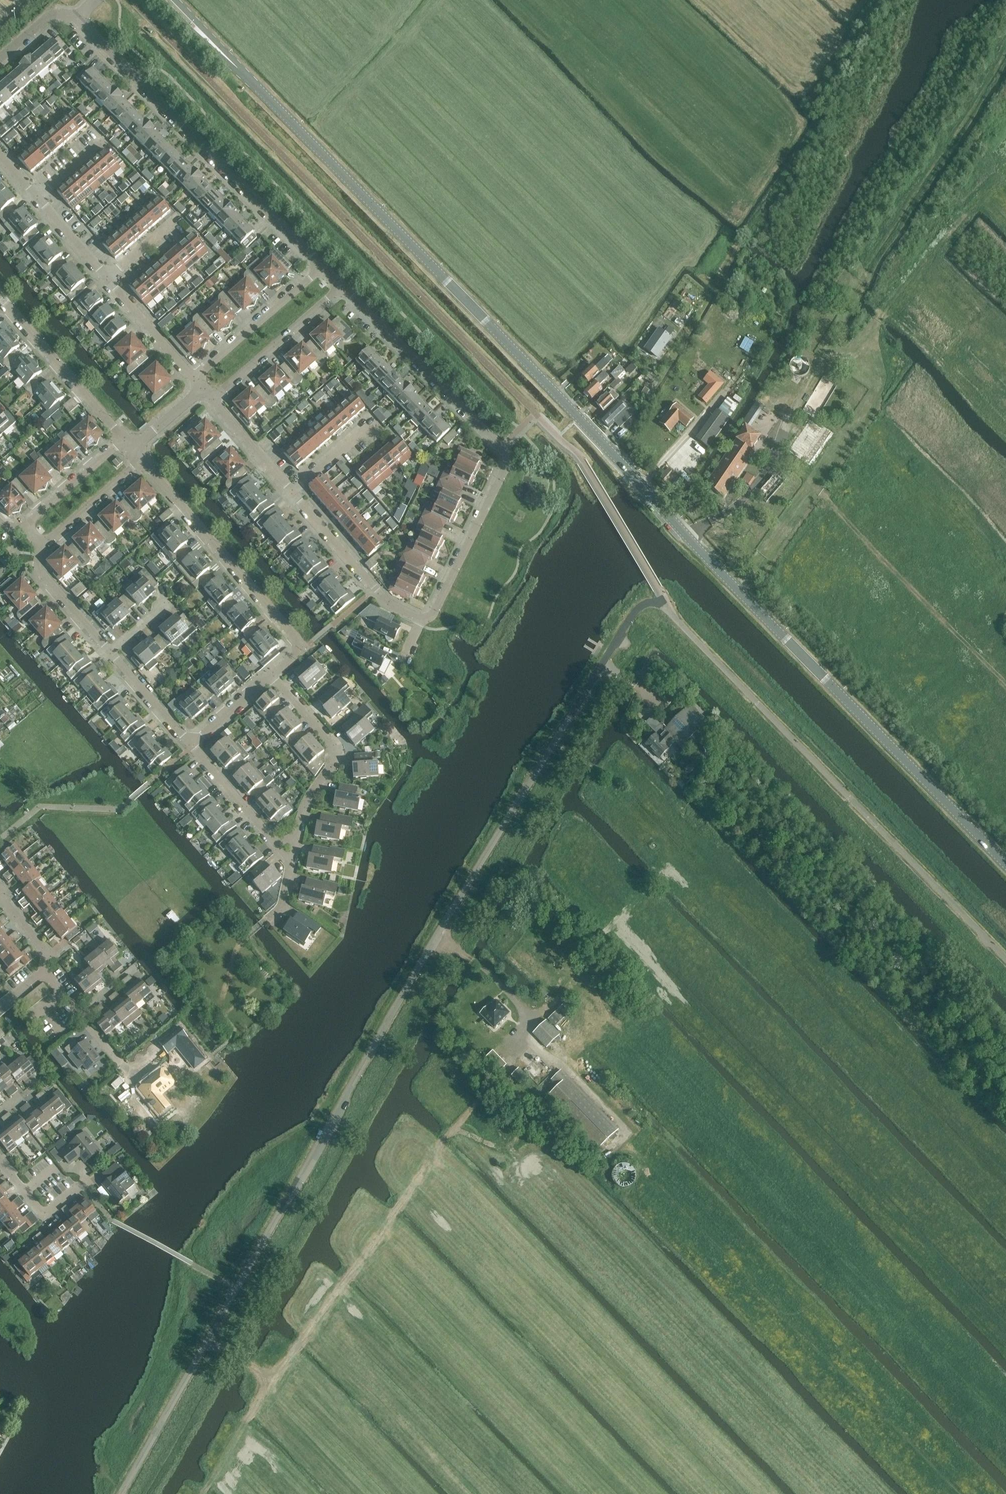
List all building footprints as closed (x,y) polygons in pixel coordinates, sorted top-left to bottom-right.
[(44,44),(42,46),(55,61),(64,54),(67,57),(72,53),(59,37),(54,41),(52,39),(49,42),(48,41),(45,44),(44,44)] [(37,52),(34,54),(47,69),(55,61),(42,46),(40,48),(36,51),(37,52)] [(31,56),(25,61),(38,76),(47,69),(34,54),(32,57),(31,56)] [(20,67),(17,69),(30,83),(38,76),(25,61),(19,66),(20,67)] [(80,82),(88,90),(103,76),(101,74),(97,71),(96,72),(93,69),(91,71),(87,66),(76,77),(80,82)] [(10,74),(8,76),(21,91),(30,83),(17,69),(15,72),(14,71),(10,74)] [(3,82),(0,84),(12,98),(21,91),(8,76),(5,78),(6,78),(2,81),(3,82)] [(88,90),(96,98),(110,85),(107,83),(108,82),(105,78),(103,76),(88,90)] [(4,106),(12,98),(0,84),(0,102),(4,106)] [(96,98),(104,106),(119,92),(113,87),(112,88),(110,85),(96,98)] [(104,106),(112,115),(126,101),(123,99),(124,98),(119,92),(104,106)] [(112,115),(120,123),(135,108),(133,106),(133,107),(129,103),(128,104),(126,101),(112,115)] [(32,113),(36,109),(37,109),(33,105),(28,109),(32,113)] [(120,123),(128,131),(142,118),(139,115),(140,114),(137,111),(135,108),(120,123)] [(73,110),(66,116),(79,131),(86,125),(73,110)] [(66,116),(59,122),(72,137),(79,131),(66,116)] [(14,118),(6,125),(10,130),(18,123),(15,119),(14,118)] [(128,131),(136,139),(151,125),(145,119),(144,120),(142,118),(128,131)] [(59,122),(52,128),(65,143),(72,137),(59,122)] [(1,138),(10,130),(6,125),(0,130),(0,137),(1,138)] [(136,139),(144,147),(158,134),(155,131),(156,130),(151,125),(136,139)] [(52,128),(45,134),(58,149),(65,143),(52,128)] [(7,145),(10,142),(14,138),(10,134),(3,140),(7,145)] [(45,134),(39,140),(52,155),(58,149),(45,134)] [(144,147),(152,155),(167,141),(165,139),(161,135),(160,136),(158,134),(144,147)] [(39,140),(32,145),(45,161),(52,155),(39,140)] [(152,155),(160,163),(174,150),(171,147),(172,147),(169,143),(167,141),(152,155)] [(32,145),(25,151),(38,166),(45,161),(32,145)] [(106,150),(98,156),(114,174),(121,168),(106,150)] [(160,163),(169,171),(183,157),(181,155),(177,152),(176,153),(174,150),(160,163)] [(38,166),(25,151),(18,158),(31,173),(38,166)] [(98,156),(92,162),(107,180),(114,174),(98,156)] [(169,171),(177,179),(190,166),(187,164),(188,163),(185,159),(183,157),(169,171)] [(92,162),(85,168),(100,186),(107,180),(92,162)] [(177,179),(185,188),(199,173),(193,168),(192,169),(190,166),(177,179)] [(85,168),(78,174),(94,192),(100,186),(85,168)] [(185,188),(193,196),(206,182),(203,180),(204,179),(199,173),(185,188)] [(78,174),(71,180),(87,198),(94,192),(78,174)] [(71,180),(65,186),(80,204),(87,198),(71,180)] [(193,196),(201,204),(215,190),(213,187),(213,188),(209,184),(209,185),(206,182),(193,196)] [(8,191),(1,183),(0,183),(0,198),(8,191)] [(80,204),(65,186),(57,192),(73,210),(80,204)] [(201,204),(209,212),(222,199),(219,196),(220,195),(217,192),(215,190),(201,204)] [(1,220),(17,207),(13,202),(15,200),(8,191),(0,198),(0,219),(1,220)] [(157,196),(150,202),(163,217),(170,211),(157,196)] [(209,212),(217,220),(231,206),(225,200),(225,201),(222,199),(209,212)] [(150,202),(143,208),(156,223),(163,217),(150,202)] [(174,206),(178,210),(182,206),(178,202),(174,206)] [(217,220),(225,228),(238,215),(236,212),(236,211),(231,206),(217,220)] [(5,225),(12,233),(31,217),(23,209),(21,211),(17,207),(1,220),(5,225)] [(143,208),(137,214),(150,229),(156,223),(143,208)] [(137,214),(130,220),(143,235),(150,229),(137,214)] [(225,228),(233,236),(247,222),(245,220),(241,217),(238,215),(225,228)] [(20,241),(24,246),(39,233),(35,228),(38,226),(31,217),(12,233),(19,242),(20,241)] [(130,220),(123,226),(136,241),(143,235),(130,220)] [(247,222),(233,236),(241,245),(241,244),(246,249),(257,238),(252,233),(254,231),(252,228),(249,224),(247,222)] [(123,226),(116,232),(129,247),(136,241),(123,226)] [(116,232),(109,238),(123,253),(129,247),(116,232)] [(205,237),(210,242),(214,239),(209,233),(205,237)] [(193,234),(185,241),(201,258),(208,252),(193,234)] [(41,235),(25,249),(37,262),(56,246),(48,238),(45,240),(41,235)] [(123,253),(109,238),(102,244),(115,259),(123,253)] [(185,241),(179,246),(194,264),(201,258),(185,241)] [(56,246),(37,262),(48,275),(64,261),(60,257),(63,254),(56,246)] [(179,246),(172,252),(187,270),(194,264),(179,246)] [(222,247),(217,251),(228,263),(233,259),(222,247)] [(239,263),(252,252),(248,247),(235,258),(239,263)] [(272,259),(264,265),(280,284),(283,277),(286,274),(285,272),(292,266),(274,248),(272,250),(270,252),(270,254),(270,256),(271,258),(272,259)] [(172,252),(165,258),(180,276),(187,270),(172,252)] [(165,258),(158,264),(174,282),(180,276),(165,258)] [(235,258),(230,263),(234,268),(239,264),(235,258)] [(246,270),(247,271),(264,291),(268,287),(270,288),(273,285),(280,284),(264,265),(258,259),(246,270)] [(53,279),(52,280),(59,288),(78,272),(71,264),(68,266),(64,261),(48,275),(49,275),(53,279)] [(158,264),(151,270),(167,288),(174,282),(158,264)] [(151,270),(145,276),(160,294),(167,288),(151,270)] [(246,281),(238,287),(255,306),(257,299),(261,296),(259,294),(264,291),(247,271),(246,272),(245,274),(244,276),(244,278),(245,280),(246,281)] [(59,288),(67,297),(67,296),(71,301),(87,288),(83,283),(85,280),(78,272),(59,288)] [(145,276),(138,282),(153,300),(160,294),(145,276)] [(205,284),(209,289),(214,285),(210,280),(205,284)] [(153,300),(138,282),(131,288),(146,306),(153,300)] [(222,293),(221,294),(238,313),(242,309),(244,311),(248,308),(255,306),(238,287),(231,294),(230,293),(228,292),(226,291),(224,292),(222,293)] [(89,290),(73,304),(77,308),(77,309),(85,317),(100,304),(103,301),(96,292),(93,295),(89,290)] [(220,303),(213,310),(229,328),(231,322),(235,319),(233,317),(238,313),(221,294),(220,294),(219,296),(218,298),(219,300),(220,302),(220,303)] [(89,321),(88,322),(96,331),(112,317),(115,314),(107,306),(104,308),(100,304),(85,317),(89,321)] [(196,315),(196,316),(212,335),(217,331),(218,333),(222,330),(229,328),(213,310),(205,316),(204,315),(203,314),(200,314),(198,314),(196,315)] [(195,325),(187,332),(203,351),(205,344),(209,341),(208,339),(212,335),(196,316),(195,317),(193,318),(193,320),(193,323),(194,325),(195,325)] [(96,331),(107,344),(126,328),(119,319),(116,321),(112,317),(96,331)] [(324,326),(317,327),(334,346),(342,339),(344,341),(346,341),(348,341),(350,340),(356,335),(338,317),(330,324),(328,322),(324,326)] [(669,326),(666,331),(670,335),(674,330),(669,326)] [(313,339),(309,343),(325,362),(326,361),(327,359),(328,357),(327,355),(326,353),(326,352),(334,346),(317,327),(315,334),(311,337),(313,339)] [(659,329),(645,348),(657,357),(671,337),(659,329)] [(15,336),(8,333),(5,330),(0,334),(0,349),(15,336)] [(116,350),(123,358),(142,342),(135,339),(132,336),(130,337),(126,332),(107,349),(108,350),(109,351),(111,352),(113,352),(115,351),(116,350)] [(203,351),(187,332),(179,339),(178,338),(177,337),(175,336),(173,336),(171,337),(170,338),(186,357),(191,353),(193,355),(196,352),(203,351)] [(5,367),(16,357),(12,353),(19,346),(16,343),(15,336),(0,349),(0,364),(4,368),(5,367)] [(142,342),(123,358),(130,366),(129,366),(128,368),(127,370),(127,372),(128,374),(129,375),(148,359),(144,354),(146,352),(143,349),(142,342)] [(299,348),(292,349),(308,368),(316,361),(316,362),(318,363),(320,364),(322,364),(324,363),(325,362),(309,343),(304,347),(302,345),(299,348)] [(356,361),(364,369),(379,355),(377,353),(373,350),(372,351),(369,348),(356,361)] [(287,361),(283,365),(299,384),(300,383),(302,381),(302,379),(302,377),(301,375),(300,375),(308,368),(292,349),(289,356),(286,359),(287,361)] [(351,354),(346,359),(349,363),(354,358),(351,354)] [(12,370),(18,378),(37,361),(30,359),(27,355),(20,362),(16,357),(5,367),(10,372),(12,370)] [(364,369),(372,378),(386,364),(383,362),(384,361),(381,357),(379,355),(364,369)] [(626,369),(632,363),(626,358),(620,364),(626,369)] [(793,363),(792,367),(793,372),(797,375),(801,377),(806,375),(809,372),(810,367),(809,363),(806,359),(801,358),(797,359),(793,363)] [(581,375),(582,376),(581,378),(583,379),(584,378),(589,383),(609,363),(605,359),(595,368),(592,365),(581,375)] [(23,387),(27,392),(38,383),(34,379),(42,372),(38,368),(37,361),(18,378),(25,385),(23,387)] [(141,379),(148,387),(167,370),(160,368),(157,364),(155,366),(151,361),(131,378),(132,379),(134,380),(136,381),(138,380),(140,380),(141,379)] [(372,378),(380,386),(395,371),(393,369),(389,366),(388,367),(386,364),(372,378)] [(626,370),(630,374),(636,368),(632,364),(626,370)] [(283,365),(278,369),(277,367),(273,370),(266,371),(282,390),(290,383),(291,384),(291,385),(292,385),(293,386),(294,386),(295,386),(296,386),(298,385),(299,384),(283,365)] [(611,374),(616,379),(618,378),(625,371),(620,366),(611,374)] [(167,370),(148,387),(155,394),(154,395),(153,397),(152,399),(152,401),(153,403),(154,404),(173,387),(169,383),(171,381),(168,377),(167,370)] [(262,383),(257,387),(274,406),(275,406),(276,404),(276,402),(276,399),(275,397),(282,390),(266,371),(264,378),(260,381),(262,383)] [(380,386),(388,394),(402,381),(399,378),(400,377),(397,374),(395,371),(380,386)] [(584,391),(592,399),(602,389),(599,386),(609,376),(604,371),(584,391)] [(709,385),(699,397),(706,404),(724,383),(711,372),(704,380),(709,385)] [(618,378),(616,379),(611,385),(614,388),(621,381),(618,378)] [(34,395),(41,403),(59,387),(53,385),(49,381),(42,388),(38,383),(27,392),(32,397),(34,395)] [(388,394),(396,402),(411,388),(405,382),(404,383),(402,381),(388,394)] [(59,387),(41,403),(47,411),(45,413),(50,418),(60,409),(56,404),(64,398),(61,394),(59,387)] [(247,392),(240,394),(257,412),(264,406),(265,406),(267,408),(269,408),(271,408),(273,407),(274,406),(257,387),(253,391),(251,389),(247,392)] [(396,402),(404,410),(418,397),(415,394),(416,393),(411,388),(396,402)] [(645,388),(642,394),(647,397),(650,391),(645,388)] [(596,404),(604,412),(619,398),(613,391),(609,395),(607,394),(596,404)] [(352,393),(345,399),(358,415),(365,408),(352,393)] [(257,412),(240,394),(238,400),(234,404),(236,405),(231,410),(248,429),(249,428),(250,426),(251,424),(250,422),(249,420),(249,419),(257,412)] [(404,410),(412,418),(427,404),(425,402),(421,398),(420,399),(418,397),(404,410)] [(63,406),(69,414),(79,405),(72,398),(63,406)] [(719,409),(730,417),(738,406),(727,398),(719,409)] [(345,399),(338,405),(351,420),(358,415),(345,399)] [(619,402),(601,420),(609,428),(615,422),(620,427),(631,416),(627,411),(619,402)] [(412,418),(420,426),(434,413),(431,410),(432,410),(429,406),(427,404),(412,418)] [(660,423),(670,432),(679,421),(686,427),(693,419),(676,404),(660,423)] [(338,405),(331,411),(344,426),(351,420),(338,405)] [(748,422),(736,440),(705,485),(724,498),(753,454),(754,452),(752,451),(765,432),(763,430),(774,413),(762,405),(756,414),(752,411),(746,421),(748,422)] [(373,414),(378,419),(383,416),(378,410),(373,414)] [(331,411),(324,417),(337,432),(344,426),(331,411)] [(697,439),(708,447),(728,419),(718,411),(697,439)] [(4,433),(17,422),(8,412),(4,416),(0,412),(0,429),(4,433)] [(420,426),(428,434),(443,420),(441,418),(437,415),(436,415),(434,413),(420,426)] [(787,449),(811,466),(834,433),(810,416),(787,449)] [(88,420),(89,419),(95,427),(97,423),(92,417),(88,420)] [(324,417),(317,423),(331,438),(337,432),(324,417)] [(190,435),(197,443),(216,427),(209,425),(206,421),(204,423),(200,418),(181,435),(182,436),(183,437),(185,437),(187,437),(189,436),(190,435)] [(88,420),(81,427),(97,445),(99,439),(103,436),(95,427),(89,419),(88,420)] [(443,420),(428,434),(437,443),(450,429),(447,427),(448,426),(445,422),(443,420)] [(64,434),(66,436),(77,448),(81,444),(86,450),(90,447),(97,445),(81,427),(77,423),(64,434)] [(317,423),(311,429),(324,444),(331,438),(317,423)] [(267,424),(262,428),(267,434),(272,430),(267,424)] [(216,427),(197,443),(204,451),(203,452),(202,454),(201,456),(201,458),(202,460),(203,461),(222,444),(218,439),(220,438),(217,434),(216,427)] [(311,429),(304,435),(317,450),(324,444),(311,429)] [(280,434),(276,430),(269,436),(274,442),(281,436),(280,434)] [(443,440),(448,445),(458,435),(453,430),(443,440)] [(304,435),(297,441),(310,456),(317,450),(304,435)] [(63,442),(55,449),(71,468),(73,461),(77,458),(72,452),(77,448),(66,436),(61,440),(63,442)] [(398,438),(390,444),(406,462),(413,456),(398,438)] [(297,441),(290,446),(303,462),(310,456),(297,441)] [(390,444),(384,450),(399,468),(406,462),(390,444)] [(303,462),(290,446),(283,453),(296,468),(303,462)] [(215,464),(222,472),(241,456),(234,454),(231,450),(229,451),(225,447),(206,463),(206,464),(208,466),(210,466),(212,466),(214,465),(215,464)] [(459,458),(456,465),(476,475),(476,474),(476,475),(477,473),(477,472),(481,465),(478,464),(480,462),(475,460),(475,458),(472,456),(473,454),(459,447),(455,455),(459,458)] [(45,454),(40,458),(51,471),(56,467),(60,472),(64,469),(71,468),(55,449),(47,456),(45,454)] [(384,450),(377,456),(392,474),(399,468),(384,450)] [(241,456),(222,472),(229,480),(228,481),(227,482),(226,484),(226,487),(227,488),(228,490),(247,473),(243,468),(245,467),(242,463),(241,456)] [(377,456),(370,462),(385,480),(392,474),(377,456)] [(37,465),(29,471),(45,490),(48,483),(51,480),(47,475),(51,471),(40,458),(35,462),(37,465)] [(113,462),(117,467),(123,463),(118,458),(113,462)] [(370,462),(363,468),(379,486),(385,480),(370,462)] [(445,469),(440,480),(456,488),(458,483),(461,484),(463,483),(468,485),(469,483),(471,484),(475,477),(476,475),(456,465),(452,472),(445,469)] [(379,486),(363,468),(356,474),(372,492),(379,486)] [(668,468),(660,477),(663,480),(671,471),(668,468)] [(20,476),(15,480),(25,493),(30,489),(35,494),(38,491),(45,490),(29,471),(21,478),(20,476)] [(757,494),(766,503),(787,479),(777,471),(757,494)] [(743,482),(748,485),(753,477),(748,474),(743,482)] [(309,488),(315,495),(331,482),(324,475),(309,488)] [(250,476),(230,493),(234,498),(237,496),(245,505),(259,493),(254,486),(257,484),(250,476)] [(0,490),(3,494),(20,512),(22,506),(26,502),(21,497),(25,493),(15,480),(10,484),(9,483),(0,490)] [(441,495),(437,502),(458,512),(459,510),(462,503),(460,502),(461,499),(456,497),(456,495),(453,493),(456,488),(440,480),(434,492),(441,495)] [(138,484),(131,486),(148,504),(155,497),(155,498),(159,495),(153,487),(150,490),(142,481),(138,484)] [(315,495),(321,502),(337,489),(331,482),(315,495)] [(127,497),(122,501),(139,520),(140,520),(141,518),(142,516),(141,514),(140,512),(140,511),(148,504),(131,486),(129,492),(125,495),(127,497)] [(321,502),(327,509),(342,496),(337,489),(321,502)] [(245,505),(252,514),(249,516),(254,522),(274,504),(267,496),(264,499),(259,493),(245,505)] [(3,494),(0,497),(0,509),(2,508),(9,517),(13,514),(20,512),(3,494)] [(327,509),(333,516),(348,503),(342,496),(327,509)] [(113,506),(106,508),(122,527),(130,520),(130,521),(132,522),(134,522),(136,522),(138,521),(139,520),(122,501),(118,505),(116,503),(113,506)] [(427,506),(422,518),(437,525),(440,520),(443,522),(445,520),(450,523),(451,520),(453,521),(456,514),(457,514),(458,513),(457,512),(458,512),(437,502),(434,510),(427,506)] [(333,516),(339,523),(354,509),(348,503),(333,516)] [(261,530),(264,527),(272,536),(286,524),(281,518),(284,515),(277,507),(256,524),(261,530)] [(101,520),(97,523),(113,543),(114,542),(115,540),(116,538),(116,536),(115,534),(114,533),(122,527),(106,508),(103,515),(100,518),(101,520)] [(339,523),(345,529),(360,516),(354,509),(339,523)] [(159,518),(163,523),(173,514),(169,510),(159,518)] [(345,529),(351,536),(366,523),(360,516),(345,529)] [(386,522),(390,526),(394,523),(390,518),(386,522)] [(423,532),(419,539),(439,549),(440,549),(441,547),(440,547),(444,540),(442,539),(443,537),(438,534),(438,532),(435,531),(437,525),(422,518),(416,529),(423,532)] [(87,529),(80,530),(96,549),(104,542),(105,543),(106,544),(108,545),(111,544),(112,543),(113,543),(97,523),(92,527),(91,526),(87,529)] [(167,523),(151,537),(162,550),(181,534),(174,525),(171,528),(167,523)] [(351,536),(357,543),(372,530),(366,523),(351,536)] [(272,536),(279,545),(276,547),(281,553),(301,535),(294,527),(291,530),(286,524),(272,536)] [(76,542),(71,546),(88,565),(88,564),(90,563),(90,560),(90,558),(89,556),(88,556),(96,549),(80,530),(78,537),(74,540),(76,542)] [(357,543),(363,550),(378,537),(372,530),(357,543)] [(188,542),(181,534),(162,550),(174,563),(189,549),(185,545),(188,542)] [(378,537),(363,550),(369,557),(384,544),(378,537)] [(288,561),(291,559),(299,567),(313,555),(307,549),(311,546),(304,538),(283,555),(288,561)] [(409,544),(403,555),(419,563),(422,557),(425,559),(427,558),(431,560),(432,558),(435,559),(438,552),(439,550),(439,549),(419,539),(415,547),(409,544)] [(61,551),(54,552),(70,571),(78,564),(79,565),(81,566),(83,567),(85,567),(87,566),(88,565),(71,546),(66,550),(65,548),(61,551)] [(189,549),(174,563),(178,567),(177,568),(185,576),(204,560),(196,551),(193,554),(189,549)] [(121,551),(111,559),(115,565),(126,557),(121,551)] [(70,571),(54,552),(52,559),(48,562),(56,571),(53,574),(59,581),(63,578),(70,571)] [(365,564),(370,570),(382,560),(377,554),(365,564)] [(299,567),(306,576),(303,578),(308,584),(328,566),(321,558),(318,561),(313,555),(299,567)] [(404,569),(401,577),(421,587),(421,586),(421,587),(422,585),(422,584),(425,577),(423,576),(424,574),(420,572),(420,569),(416,568),(419,563),(403,555),(398,566),(404,569)] [(204,560),(185,576),(192,584),(196,589),(201,585),(212,575),(208,571),(211,568),(204,560)] [(95,570),(99,577),(113,568),(108,561),(95,570)] [(158,585),(144,569),(131,580),(135,585),(147,599),(156,592),(153,589),(158,585)] [(315,592),(318,590),(326,598),(340,586),(334,580),(338,577),(331,569),(310,586),(315,592)] [(219,577),(216,580),(212,575),(201,585),(205,589),(205,590),(212,598),(226,586),(219,577)] [(421,587),(401,577),(397,584),(393,582),(389,591),(402,597),(403,595),(406,596),(408,595),(413,597),(414,595),(416,596),(420,589),(421,587)] [(20,582),(10,579),(0,587),(0,596),(3,596),(5,594),(13,602),(32,586),(25,584),(24,583),(22,580),(20,582)] [(131,580),(123,588),(127,593),(122,597),(132,607),(137,604),(139,606),(147,599),(135,585),(131,580)] [(71,591),(77,598),(86,590),(81,583),(71,591)] [(32,586),(13,602),(20,610),(19,611),(18,613),(17,615),(17,617),(19,619),(19,620),(39,603),(34,598),(36,597),(33,593),(32,586)] [(212,598),(207,602),(219,615),(235,601),(231,597),(233,594),(226,586),(212,598)] [(326,598),(333,607),(330,610),(335,615),(355,598),(348,590),(345,592),(340,586),(326,598)] [(118,600),(117,600),(109,607),(121,622),(130,614),(127,611),(132,607),(122,597),(118,600)] [(230,628),(234,624),(249,612),(241,603),(239,606),(235,601),(219,615),(230,628)] [(105,603),(92,614),(106,630),(110,626),(113,629),(121,622),(109,607),(105,603)] [(374,630),(386,636),(386,639),(388,641),(391,641),(393,639),(394,640),(400,627),(388,622),(392,615),(371,605),(359,615),(359,616),(359,615),(377,624),(374,630)] [(31,623),(38,631),(57,615),(50,613),(49,612),(47,609),(45,611),(41,606),(22,622),(23,624),(24,625),(26,625),(28,625),(30,624),(31,623)] [(242,633),(242,632),(246,637),(257,627),(253,623),(256,620),(249,612),(234,624),(242,633)] [(179,618),(176,615),(168,622),(184,641),(197,630),(183,614),(179,618)] [(57,615),(38,631),(45,639),(44,640),(43,642),(42,644),(42,646),(43,648),(44,649),(64,632),(59,627),(61,626),(58,622),(57,615)] [(10,624),(16,632),(23,627),(17,619),(10,624)] [(159,630),(162,633),(157,637),(167,647),(171,644),(172,645),(178,647),(184,641),(168,622),(159,630)] [(264,629),(261,632),(257,627),(246,637),(241,641),(245,646),(252,654),(271,638),(264,629)] [(341,631),(345,636),(349,636),(352,630),(346,627),(341,631)] [(361,657),(373,663),(373,666),(374,668),(377,668),(380,666),(381,667),(387,654),(375,649),(378,642),(358,632),(352,646),(364,651),(361,657)] [(51,657),(54,654),(61,663),(76,651),(70,645),(74,642),(66,634),(46,651),(51,657)] [(153,641),(150,638),(142,645),(154,659),(162,652),(162,651),(167,647),(157,637),(153,641)] [(252,654),(260,663),(265,658),(269,663),(280,653),(276,649),(279,646),(271,638),(252,654)] [(217,640),(214,644),(223,655),(227,652),(217,640)] [(140,670),(145,666),(149,671),(158,664),(154,659),(142,645),(133,652),(136,655),(131,659),(140,670)] [(71,680),(91,663),(84,654),(81,657),(76,651),(61,663),(69,672),(66,674),(71,680)] [(299,681),(306,689),(307,691),(312,686),(313,688),(318,684),(317,682),(326,675),(311,658),(294,672),(301,680),(300,681),(299,681)] [(237,676),(223,660),(210,671),(226,690),(235,683),(232,680),(237,676)] [(93,665),(73,683),(78,688),(81,686),(88,694),(103,682),(97,676),(100,673),(93,665)] [(242,666),(237,671),(245,680),(250,676),(242,666)] [(226,690),(210,671),(197,682),(201,688),(211,698),(215,694),(218,697),(226,690)] [(324,709),(330,717),(332,719),(337,714),(338,716),(342,712),(341,711),(350,703),(343,694),(349,688),(341,678),(330,688),(331,689),(319,700),(325,708),(324,709)] [(98,711),(118,694),(109,683),(106,686),(103,682),(88,694),(96,703),(93,706),(98,711)] [(671,693),(675,698),(683,689),(679,685),(671,693)] [(197,692),(192,686),(184,694),(200,713),(209,705),(206,702),(211,698),(201,688),(197,692)] [(261,715),(265,719),(280,707),(276,703),(279,700),(271,691),(253,706),(261,715)] [(175,701),(174,699),(167,705),(173,712),(175,710),(185,721),(189,717),(192,720),(200,713),(184,694),(175,701)] [(100,714),(105,719),(108,717),(115,726),(130,713),(124,707),(128,704),(120,696),(100,714)] [(686,709),(681,704),(660,724),(664,728),(666,729),(664,731),(675,742),(681,748),(707,722),(690,704),(686,709)] [(347,736),(354,744),(355,746),(360,742),(361,743),(366,739),(365,738),(374,730),(366,721),(373,715),(365,705),(353,715),(355,717),(342,727),(349,735),(348,736),(347,736)] [(269,724),(276,733),(294,717),(287,709),(284,712),(280,707),(265,719),(269,724)] [(115,726),(123,734),(120,737),(125,742),(145,725),(138,717),(135,719),(130,713),(115,726)] [(284,741),(288,746),(302,733),(298,729),(302,726),(294,717),(276,733),(284,741)] [(717,724),(711,730),(717,737),(724,730),(717,724)] [(132,750),(135,748),(142,757),(157,744),(151,738),(154,736),(147,728),(127,745),(132,750)] [(664,728),(657,735),(656,734),(646,745),(659,758),(670,748),(669,747),(675,742),(664,731),(666,729),(664,728)] [(258,747),(263,743),(252,731),(247,735),(258,747)] [(211,752),(218,760),(236,745),(229,736),(228,736),(224,732),(210,744),(214,749),(211,752)] [(292,750),(299,759),(317,743),(310,735),(306,738),(302,733),(288,746),(292,750)] [(317,743),(299,759),(306,767),(307,767),(315,777),(315,776),(324,764),(321,755),(324,752),(317,743)] [(142,757),(150,766),(147,768),(152,774),(172,756),(165,748),(162,751),(157,744),(142,757)] [(245,751),(243,753),(236,745),(218,760),(225,768),(229,766),(233,770),(244,761),(249,756),(245,751)] [(353,765),(354,776),(354,778),(360,777),(361,779),(367,779),(366,777),(378,776),(377,761),(372,761),(372,754),(355,755),(355,765),(354,765),(353,765)] [(233,778),(241,786),(259,771),(251,762),(248,765),(244,761),(233,770),(237,775),(233,778)] [(691,764),(686,767),(690,772),(695,768),(691,764)] [(708,776),(713,780),(723,768),(719,764),(708,776)] [(185,766),(165,783),(169,789),(172,786),(180,795),(194,783),(189,777),(192,774),(185,766)] [(251,792),(255,796),(266,787),(274,780),(270,776),(266,779),(259,771),(241,786),(248,795),(251,792)] [(137,778),(141,783),(146,779),(142,774),(137,778)] [(194,783),(180,795),(187,804),(185,806),(189,812),(209,794),(202,786),(199,789),(194,783)] [(336,794),(333,806),(340,807),(340,809),(345,810),(346,809),(358,811),(361,796),(356,795),(357,788),(340,784),(338,794),(337,794),(336,794)] [(256,804),(263,812),(281,797),(274,788),(270,791),(266,787),(255,796),(259,801),(256,804)] [(212,797),(192,815),(196,820),(199,818),(207,826),(221,814),(216,808),(219,805),(212,797)] [(281,797),(263,812),(271,821),(274,818),(278,823),(292,810),(288,806),(288,805),(281,797)] [(214,835),(212,838),(216,843),(236,826),(229,817),(226,820),(221,814),(207,826),(214,835)] [(317,824),(315,834),(315,836),(321,837),(321,839),(327,840),(327,838),(339,841),(341,829),(350,831),(353,819),(338,816),(338,818),(322,814),(320,824),(318,824),(317,824)] [(239,828),(219,846),(223,851),(226,849),(234,858),(248,845),(243,839),(246,836),(239,828)] [(7,865),(22,853),(15,845),(3,855),(1,851),(0,852),(0,864),(1,863),(1,862),(3,860),(7,865)] [(234,858),(241,866),(239,869),(243,874),(263,857),(256,849),(253,851),(248,845),(234,858)] [(309,856),(307,868),(313,869),(313,871),(319,872),(319,871),(331,873),(333,861),(342,863),(345,851),(330,848),(330,850),(314,846),(312,856),(310,856),(309,856)] [(3,876),(6,880),(28,861),(22,853),(7,865),(11,870),(9,872),(3,876)] [(16,876),(20,881),(35,869),(28,861),(6,880),(8,883),(14,878),(16,876)] [(281,877),(274,869),(273,868),(272,868),(271,869),(264,862),(252,872),(257,878),(252,882),(262,893),(272,885),(273,887),(277,883),(276,881),(281,877)] [(23,892),(38,880),(41,877),(35,869),(20,881),(24,886),(22,888),(21,887),(16,892),(19,896),(23,892)] [(302,888),(299,900),(305,902),(305,903),(311,905),(311,903),(323,906),(326,895),(334,897),(338,885),(323,881),(323,883),(307,879),(304,889),(303,888),(302,888)] [(18,903),(21,906),(44,888),(38,880),(23,892),(27,897),(25,898),(24,898),(18,903)] [(29,905),(33,910),(50,896),(44,888),(21,906),(24,910),(29,905)] [(31,919),(34,922),(57,904),(55,902),(57,900),(57,898),(55,895),(53,895),(51,897),(50,896),(33,910),(37,914),(31,919)] [(272,897),(268,900),(268,903),(271,907),(276,902),(272,897)] [(45,919),(49,923),(63,912),(57,904),(34,922),(37,926),(43,921),(42,920),(45,919)] [(44,935),(47,938),(70,920),(63,912),(49,923),(53,928),(50,930),(44,935)] [(284,930),(304,944),(310,935),(314,937),(321,928),(299,912),(293,921),(291,920),(284,930)] [(4,933),(0,929),(2,927),(3,927),(9,922),(6,919),(0,924),(0,937),(4,933)] [(70,920),(47,938),(50,941),(56,937),(55,936),(58,934),(62,940),(65,937),(69,941),(80,932),(70,920)] [(19,935),(16,931),(10,936),(8,938),(4,933),(0,937),(0,950),(19,935)] [(2,961),(17,949),(13,944),(15,943),(16,943),(21,938),(19,935),(0,950),(0,958),(2,961)] [(109,941),(101,947),(119,969),(122,966),(116,959),(121,955),(109,941)] [(17,949),(2,961),(9,969),(6,971),(10,975),(19,968),(16,963),(21,960),(26,965),(37,957),(29,947),(23,952),(21,954),(17,949)] [(101,947),(93,954),(105,968),(108,965),(114,973),(119,969),(101,947)] [(93,954),(85,960),(97,975),(105,968),(93,954)] [(88,970),(83,974),(95,989),(103,982),(97,975),(85,960),(84,961),(85,962),(83,964),(88,970)] [(95,989),(83,974),(78,978),(73,972),(69,975),(86,995),(95,989)] [(269,983),(277,993),(285,987),(277,977),(269,983)] [(131,985),(143,1000),(147,1005),(155,998),(140,979),(131,985)] [(43,983),(39,987),(46,996),(51,992),(43,983)] [(123,992),(126,996),(126,995),(135,1006),(136,1006),(143,1000),(131,985),(123,992)] [(39,987),(34,990),(42,1000),(46,996),(39,987)] [(34,990),(29,994),(37,1004),(42,1000),(34,990)] [(29,994),(25,998),(32,1007),(37,1004),(29,994)] [(126,996),(118,1002),(134,1021),(142,1014),(136,1006),(135,1006),(126,995),(126,996)] [(32,1007),(25,998),(20,1002),(27,1011),(32,1007)] [(487,1007),(480,1014),(494,1028),(509,1013),(497,1000),(492,1004),(491,1004),(488,1008),(487,1007)] [(110,1008),(122,1023),(126,1027),(134,1021),(118,1002),(110,1008)] [(559,1010),(567,1017),(572,1012),(565,1004),(559,1010)] [(110,1008),(103,1015),(114,1029),(122,1023),(110,1008)] [(549,1019),(556,1026),(564,1018),(558,1011),(549,1019)] [(114,1029),(103,1015),(94,1021),(106,1036),(114,1029)] [(533,1033),(547,1048),(560,1036),(546,1021),(533,1033)] [(159,1043),(168,1053),(176,1046),(194,1069),(205,1060),(187,1038),(187,1037),(179,1027),(159,1043)] [(80,1029),(74,1035),(77,1039),(84,1033),(80,1029)] [(86,1042),(87,1041),(81,1046),(76,1040),(65,1049),(70,1055),(73,1052),(87,1069),(86,1070),(101,1058),(100,1057),(99,1058),(86,1042)] [(523,1068),(537,1055),(530,1048),(516,1062),(523,1068)] [(485,1057),(499,1072),(507,1065),(493,1050),(485,1057)] [(23,1056),(15,1063),(33,1085),(37,1081),(31,1074),(35,1071),(39,1067),(31,1056),(26,1060),(23,1056)] [(0,1064),(0,1077),(14,1094),(18,1091),(12,1084),(16,1081),(16,1080),(7,1069),(8,1069),(2,1062),(0,1064)] [(15,1063),(8,1069),(7,1069),(16,1080),(16,1081),(19,1084),(23,1081),(29,1088),(33,1085),(15,1063)] [(140,1089),(160,1114),(170,1106),(161,1095),(176,1082),(165,1068),(140,1089)] [(512,1075),(520,1084),(527,1077),(518,1068),(512,1075)] [(546,1098),(596,1151),(618,1130),(561,1070),(552,1080),(558,1086),(546,1098)] [(0,1093),(4,1090),(10,1097),(14,1094),(0,1077),(0,1093)] [(40,1093),(57,1115),(65,1109),(66,1111),(72,1106),(58,1090),(49,1097),(43,1090),(40,1093)] [(38,1107),(49,1121),(57,1115),(40,1093),(36,1096),(42,1104),(38,1107)] [(24,1106),(41,1128),(49,1121),(38,1107),(34,1110),(28,1103),(24,1106)] [(21,1120),(30,1131),(33,1134),(41,1128),(24,1106),(20,1109),(26,1116),(22,1119),(21,1120)] [(62,1135),(87,1118),(83,1113),(59,1130),(62,1135)] [(7,1126),(3,1129),(15,1143),(22,1137),(11,1123),(11,1122),(9,1120),(5,1115),(1,1119),(7,1126)] [(11,1123),(22,1137),(30,1131),(21,1120),(22,1119),(19,1116),(11,1122),(11,1123)] [(3,1129),(0,1131),(0,1142),(9,1153),(17,1147),(15,1143),(3,1129)] [(61,1153),(70,1164),(80,1156),(85,1162),(98,1152),(92,1145),(94,1143),(85,1132),(71,1144),(71,1145),(61,1153)] [(63,1137),(54,1146),(60,1152),(69,1144),(63,1137)] [(134,1184),(129,1178),(116,1163),(102,1174),(108,1181),(103,1185),(118,1204),(123,1199),(123,1200),(129,1195),(125,1191),(134,1184)] [(612,1172),(612,1177),(614,1182),(618,1186),(623,1187),(628,1187),(632,1184),(635,1179),(636,1174),(634,1169),(630,1165),(625,1164),(620,1164),(615,1167),(612,1172)] [(9,1185),(6,1181),(0,1186),(0,1187),(0,1192),(9,1185)] [(7,1199),(3,1194),(5,1192),(6,1193),(11,1188),(9,1185),(0,1192),(0,1205),(7,1199)] [(22,1200),(19,1197),(13,1202),(11,1204),(7,1199),(0,1205),(0,1218),(22,1200)] [(84,1197),(76,1204),(88,1218),(93,1214),(98,1220),(101,1218),(84,1197)] [(5,1227),(20,1215),(16,1210),(18,1208),(18,1209),(24,1204),(22,1200),(0,1218),(0,1220),(5,1227)] [(61,1210),(64,1213),(68,1210),(80,1224),(88,1218),(76,1204),(69,1209),(66,1206),(61,1210)] [(71,1220),(66,1224),(78,1238),(86,1232),(80,1224),(68,1210),(64,1213),(68,1218),(69,1218),(71,1220)] [(20,1215),(5,1227),(12,1235),(19,1229),(23,1234),(38,1221),(32,1213),(26,1218),(24,1220),(20,1215)] [(56,1220),(52,1223),(70,1245),(78,1238),(66,1224),(61,1228),(59,1225),(60,1225),(56,1220)] [(55,1233),(50,1237),(62,1251),(70,1245),(52,1223),(48,1226),(52,1231),(53,1230),(55,1233)] [(40,1233),(36,1236),(54,1258),(62,1251),(50,1237),(45,1241),(43,1238),(44,1238),(40,1233)] [(38,1247),(34,1250),(46,1264),(54,1258),(36,1236),(33,1239),(35,1242),(34,1242),(38,1247)] [(7,1249),(16,1246),(13,1238),(4,1242),(7,1249)] [(24,1246),(21,1249),(38,1270),(46,1264),(34,1250),(30,1253),(28,1251),(24,1246)] [(38,1270),(21,1249),(17,1252),(20,1256),(20,1257),(22,1260),(18,1263),(20,1264),(16,1267),(20,1273),(27,1282),(32,1278),(31,1277),(38,1270)]
